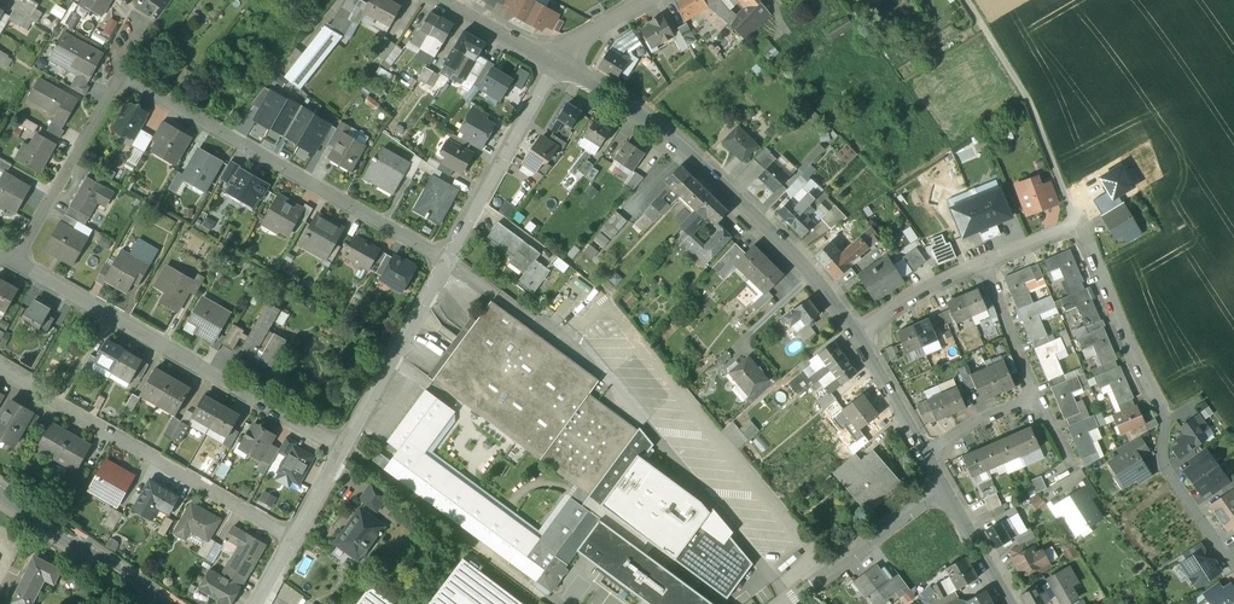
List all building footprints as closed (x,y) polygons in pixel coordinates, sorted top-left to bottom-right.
[(31,20),(39,7),(27,0),(21,0),(15,10),(31,20)] [(82,2),(91,8),(90,9),(102,17),(109,5),(104,2),(105,0),(84,0),(82,2)] [(160,6),(165,10),(172,0),(164,0),(160,6)] [(360,0),(346,0),(330,28),(330,29),(342,36),(343,36),(352,20),(353,17),(360,21),(365,11),(364,11),(368,4),(360,0)] [(364,11),(365,11),(391,26),(401,8),(387,0),(370,0),(368,4),(364,11)] [(504,4),(511,8),(516,0),(506,0),(504,4)] [(533,0),(516,0),(511,8),(509,12),(526,21),(536,2),(533,0)] [(675,2),(684,21),(700,11),(707,6),(708,6),(704,0),(678,0),(675,2)] [(730,25),(740,34),(745,40),(769,14),(766,8),(757,0),(756,0),(749,5),(737,19),(730,25)] [(737,19),(716,1),(708,6),(707,6),(728,24),(730,26),(730,25),(737,19)] [(552,11),(536,2),(526,21),(542,30),(545,25),(552,11)] [(707,6),(700,11),(706,18),(720,32),(728,24),(707,6)] [(10,19),(25,29),(31,20),(15,10),(10,19)] [(74,28),(82,16),(73,11),(66,22),(74,28)] [(552,11),(545,25),(552,29),(560,15),(552,11)] [(430,12),(421,30),(429,35),(430,35),(439,18),(430,12)] [(662,15),(650,22),(651,25),(642,30),(649,42),(653,39),(657,47),(674,36),(662,15)] [(836,24),(824,31),(831,41),(842,34),(842,33),(853,26),(848,17),(836,24)] [(439,18),(430,35),(429,35),(426,41),(421,49),(434,57),(452,25),(439,18)] [(697,41),(687,23),(678,28),(681,34),(688,46),(697,41)] [(326,26),(285,78),(300,89),(342,36),(330,29),(330,28),(326,26)] [(632,30),(617,40),(611,48),(622,54),(627,49),(630,52),(641,44),(632,30)] [(474,37),(464,31),(446,65),(455,70),(464,54),(467,49),(474,37)] [(104,55),(64,33),(50,58),(61,64),(65,57),(74,62),(70,70),(89,80),(104,55)] [(416,33),(410,43),(421,49),(426,41),(418,36),(420,34),(416,33)] [(681,34),(673,38),(682,52),(689,48),(688,46),(681,34)] [(385,37),(374,52),(385,60),(396,46),(385,37)] [(486,43),(474,37),(467,49),(479,56),(486,43)] [(768,41),(759,50),(765,56),(774,47),(768,41)] [(396,46),(385,60),(392,65),(403,51),(396,46)] [(629,59),(621,72),(627,76),(637,60),(630,52),(627,49),(622,54),(611,48),(610,50),(621,57),(623,55),(629,59)] [(479,56),(467,49),(464,54),(476,61),(478,56),(478,57),(479,56)] [(621,57),(610,50),(599,67),(617,79),(621,72),(629,59),(623,55),(621,57)] [(3,68),(9,57),(0,51),(0,66),(3,68)] [(476,61),(464,54),(455,70),(454,72),(465,78),(469,72),(476,61)] [(446,65),(441,73),(451,78),(454,72),(455,70),(446,65)] [(426,85),(434,72),(426,67),(418,80),(426,85)] [(513,81),(493,68),(480,88),(491,95),(497,99),(503,88),(507,90),(513,81)] [(289,81),(277,72),(272,79),(283,88),(289,81)] [(469,72),(465,78),(461,84),(471,89),(478,77),(469,72)] [(78,100),(39,78),(32,91),(38,95),(35,102),(56,114),(53,119),(61,123),(64,125),(78,100)] [(89,87),(76,80),(71,88),(85,96),(89,87)] [(261,110),(271,92),(265,88),(251,104),(261,110)] [(286,100),(271,92),(261,110),(255,121),(270,129),(270,128),(286,100)] [(287,99),(286,100),(270,128),(285,136),(301,107),(287,99)] [(147,113),(132,104),(127,105),(115,126),(116,131),(124,135),(129,134),(136,138),(141,129),(144,123),(142,122),(147,113)] [(582,113),(568,104),(558,119),(562,121),(560,123),(562,125),(564,122),(569,125),(567,130),(570,132),(582,113)] [(488,114),(475,106),(471,113),(485,121),(485,120),(488,114)] [(317,116),(301,107),(285,136),(300,145),(316,117),(317,116)] [(471,113),(470,113),(464,125),(469,128),(466,132),(484,142),(485,143),(494,125),(485,120),(485,121),(471,113)] [(39,126),(23,117),(19,124),(35,133),(39,126)] [(330,125),(316,117),(300,145),(300,146),(314,154),(320,144),(330,125)] [(61,123),(53,119),(47,130),(60,137),(64,130),(59,127),(61,123)] [(558,119),(551,131),(554,133),(560,123),(562,121),(558,119)] [(352,127),(341,121),(337,129),(332,137),(340,141),(345,132),(348,134),(352,127)] [(605,126),(596,121),(583,141),(586,143),(587,141),(591,144),(593,142),(601,147),(611,130),(609,129),(610,126),(606,124),(605,126)] [(154,136),(153,139),(159,142),(169,126),(162,122),(154,136)] [(337,129),(330,125),(320,144),(327,147),(328,145),(332,137),(337,129)] [(190,137),(169,126),(159,142),(153,152),(175,164),(190,137)] [(758,146),(738,127),(723,142),(742,161),(758,146)] [(154,136),(141,129),(136,138),(132,145),(144,153),(153,139),(154,136)] [(345,132),(340,141),(332,137),(328,145),(336,149),(330,159),(351,171),(366,144),(348,134),(345,132)] [(484,142),(466,132),(462,140),(471,144),(480,150),(484,142)] [(38,133),(31,146),(28,145),(19,161),(40,173),(41,171),(40,170),(48,156),(49,156),(56,143),(38,133)] [(462,140),(452,134),(448,140),(467,151),(471,144),(462,140)] [(567,143),(553,134),(548,142),(557,148),(562,151),(567,143)] [(820,142),(829,142),(829,134),(820,135),(820,142)] [(548,142),(542,137),(524,163),(537,171),(544,160),(548,155),(551,158),(557,148),(548,142)] [(448,140),(447,140),(440,152),(447,156),(443,162),(443,163),(454,169),(462,174),(468,163),(464,161),(469,152),(467,151),(448,140)] [(628,142),(615,159),(632,171),(644,153),(628,142)] [(803,160),(808,165),(823,151),(817,146),(803,160)] [(766,147),(755,159),(760,164),(771,152),(766,147)] [(846,147),(836,156),(844,165),(854,155),(846,147)] [(221,162),(199,149),(184,175),(206,188),(221,162)] [(383,149),(377,160),(375,158),(370,167),(372,168),(368,175),(380,182),(378,186),(394,195),(405,176),(411,165),(410,164),(383,149)] [(416,155),(410,164),(411,165),(405,176),(412,180),(418,169),(423,160),(416,155)] [(772,155),(761,165),(766,171),(774,162),(775,163),(778,161),(772,155)] [(0,158),(0,171),(4,174),(4,173),(6,174),(12,165),(0,158)] [(433,167),(423,160),(418,169),(433,177),(439,180),(443,173),(438,170),(433,167)] [(552,166),(544,160),(537,171),(544,176),(552,166)] [(580,172),(594,180),(601,169),(586,160),(580,172)] [(244,169),(230,161),(220,179),(233,186),(241,172),(242,173),(244,169)] [(454,169),(443,163),(443,162),(442,162),(438,170),(443,173),(450,177),(454,169)] [(775,163),(774,162),(766,171),(759,177),(775,193),(790,178),(775,163)] [(696,180),(680,166),(647,201),(652,206),(654,207),(661,199),(672,188),(681,196),(696,180)] [(1108,192),(1113,199),(1118,196),(1133,187),(1121,166),(1100,179),(1108,192)] [(233,186),(231,190),(241,196),(240,199),(252,206),(258,196),(261,198),(268,184),(257,178),(255,180),(242,173),(241,172),(233,186)] [(4,173),(4,174),(0,180),(0,202),(7,206),(6,207),(16,213),(31,188),(6,174),(4,173)] [(636,173),(628,186),(635,190),(643,177),(636,173)] [(86,176),(69,206),(89,218),(100,198),(108,203),(114,193),(86,176)] [(176,176),(169,188),(176,192),(183,179),(176,176)] [(801,176),(786,191),(794,198),(803,188),(808,183),(804,179),(802,176),(801,176)] [(439,180),(433,177),(422,197),(426,199),(421,208),(429,212),(425,219),(427,220),(428,219),(440,226),(459,191),(439,180)] [(1040,187),(1037,178),(1024,182),(1027,191),(1023,193),(1021,197),(1022,202),(1026,203),(1028,208),(1033,211),(1040,208),(1041,206),(1045,205),(1045,207),(1046,208),(1050,206),(1047,197),(1044,196),(1042,190),(1041,190),(1040,187)] [(711,195),(696,180),(681,196),(696,210),(711,195)] [(1057,204),(1050,183),(1040,187),(1041,190),(1042,190),(1044,196),(1047,197),(1050,206),(1057,204)] [(672,188),(661,199),(670,207),(681,196),(672,188)] [(794,198),(792,200),(799,206),(810,194),(803,188),(794,198)] [(975,188),(969,191),(972,200),(979,198),(975,188)] [(972,200),(951,209),(963,237),(978,231),(996,223),(1011,217),(1000,189),(979,198),(972,200)] [(1093,201),(1102,216),(1122,203),(1118,196),(1113,199),(1108,192),(1093,201)] [(792,200),(791,199),(778,213),(791,225),(813,202),(816,199),(810,194),(799,206),(792,200)] [(729,212),(711,195),(696,210),(705,219),(708,216),(717,225),(729,212)] [(292,204),(278,196),(264,221),(289,235),(298,218),(304,209),(303,208),(293,203),(292,204)] [(495,206),(510,216),(517,207),(501,196),(495,206)] [(670,207),(661,199),(654,207),(662,214),(663,215),(670,207)] [(826,200),(819,208),(826,215),(833,208),(826,200)] [(813,202),(791,225),(803,238),(810,231),(811,232),(814,229),(813,228),(816,224),(809,217),(819,208),(813,202)] [(1122,203),(1102,216),(1106,223),(1127,210),(1122,203)] [(305,204),(303,208),(304,209),(298,218),(305,222),(313,209),(305,204)] [(89,218),(69,206),(65,214),(77,220),(85,224),(89,218)] [(654,207),(652,206),(645,214),(654,223),(662,214),(654,207)] [(847,220),(833,208),(826,215),(820,222),(830,232),(841,225),(847,220)] [(696,210),(680,227),(681,229),(689,236),(690,236),(705,219),(696,210)] [(1127,210),(1106,223),(1116,239),(1122,236),(1137,227),(1127,210)] [(603,231),(612,238),(627,221),(619,213),(603,231)] [(77,220),(65,214),(61,222),(73,229),(77,220)] [(645,214),(644,214),(639,219),(649,228),(654,223),(645,214)] [(318,215),(301,244),(311,250),(313,247),(326,254),(327,255),(334,243),(343,229),(318,215)] [(639,219),(634,224),(644,233),(649,228),(639,219)] [(61,222),(59,222),(44,249),(55,255),(57,253),(63,256),(63,257),(74,263),(86,241),(71,232),(73,229),(61,222)] [(499,222),(488,237),(514,257),(509,263),(524,274),(518,283),(533,294),(551,271),(536,260),(541,253),(499,222)] [(996,223),(978,231),(983,242),(1001,235),(996,223)] [(841,225),(830,234),(834,238),(844,229),(841,225)] [(871,227),(859,237),(868,248),(879,239),(871,227)] [(1137,227),(1122,236),(1126,242),(1140,233),(1137,227)] [(689,236),(681,229),(673,238),(696,260),(705,250),(690,236),(689,236)] [(705,250),(696,260),(704,267),(733,237),(724,229),(705,250)] [(938,265),(955,258),(949,242),(946,243),(943,235),(930,240),(932,245),(925,248),(938,265)] [(365,242),(356,237),(357,237),(356,236),(344,256),(345,257),(345,256),(354,261),(355,265),(358,267),(362,266),(368,269),(367,270),(368,270),(369,269),(380,250),(379,249),(379,250),(372,246),(371,246),(365,242)] [(841,253),(825,267),(836,280),(852,266),(851,265),(856,262),(856,258),(856,257),(868,248),(859,237),(852,243),(841,253)] [(158,251),(139,239),(129,255),(149,267),(158,251)] [(848,239),(837,249),(841,253),(852,243),(848,239)] [(830,242),(815,256),(825,267),(841,253),(837,249),(837,248),(830,242)] [(334,243),(327,255),(326,254),(321,264),(329,268),(341,247),(334,243)] [(593,260),(600,251),(590,244),(583,253),(593,260)] [(734,246),(712,268),(717,272),(729,259),(734,264),(735,264),(737,261),(744,255),(734,246)] [(768,261),(752,247),(744,255),(737,261),(735,264),(736,265),(751,278),(768,261)] [(917,248),(903,257),(912,271),(927,261),(917,248)] [(1070,249),(1044,260),(1049,272),(1060,268),(1068,287),(1069,287),(1081,281),(1082,282),(1084,281),(1071,250),(1070,249)] [(380,250),(369,269),(376,273),(387,254),(380,250)] [(128,257),(121,253),(115,262),(123,267),(128,257)] [(387,254),(376,273),(383,277),(393,258),(387,254)] [(115,262),(111,268),(105,280),(106,281),(127,293),(134,282),(139,285),(149,267),(129,255),(128,257),(123,267),(115,262)] [(383,277),(382,278),(393,284),(393,288),(399,291),(403,290),(415,269),(414,265),(406,261),(402,262),(394,257),(383,277)] [(565,272),(570,265),(559,257),(554,264),(565,272)] [(729,259),(717,272),(723,278),(736,265),(735,264),(734,264),(729,259)] [(887,260),(863,276),(876,296),(900,281),(887,260)] [(768,261),(751,278),(765,292),(765,293),(783,275),(768,261)] [(1038,264),(1030,267),(1035,278),(1036,280),(1043,277),(1038,264)] [(105,265),(96,281),(104,285),(106,281),(105,280),(111,268),(105,265)] [(1030,266),(1004,277),(1018,309),(1034,302),(1025,282),(1035,278),(1030,267),(1030,266)] [(195,282),(171,268),(165,277),(162,275),(156,286),(168,293),(162,302),(178,312),(189,293),(195,282)] [(205,278),(199,275),(195,282),(189,293),(195,296),(205,278)] [(0,279),(0,307),(7,311),(19,290),(0,279)] [(1081,281),(1069,287),(1072,294),(1085,288),(1082,282),(1081,281)] [(1072,294),(1061,298),(1066,311),(1076,306),(1085,326),(1098,321),(1101,320),(1087,287),(1085,288),(1072,294)] [(978,289),(963,295),(971,316),(987,309),(982,298),(978,289)] [(765,292),(751,305),(757,311),(770,298),(765,293),(765,292)] [(963,295),(954,298),(955,300),(947,303),(950,309),(955,321),(956,323),(971,316),(963,295)] [(988,295),(982,298),(987,309),(993,307),(988,295)] [(1034,302),(1018,309),(1032,342),(1033,341),(1047,335),(1048,334),(1039,315),(1056,308),(1051,295),(1034,302)] [(807,299),(794,309),(805,325),(808,323),(810,325),(814,322),(813,319),(819,315),(807,299)] [(35,300),(31,309),(29,308),(22,320),(40,330),(48,317),(52,311),(42,305),(35,300)] [(231,314),(211,303),(209,306),(201,301),(191,319),(199,324),(195,332),(196,332),(206,338),(206,339),(213,343),(214,344),(220,334),(231,314)] [(599,381),(491,301),(481,315),(433,380),(578,487),(578,486),(590,495),(638,430),(590,394),(599,381)] [(269,304),(242,350),(273,367),(287,341),(269,331),(281,311),(269,304)] [(805,325),(794,309),(784,317),(796,332),(805,325)] [(950,309),(943,312),(948,324),(955,321),(950,309)] [(943,312),(936,315),(941,326),(948,324),(943,312)] [(55,321),(48,317),(40,330),(47,335),(55,321)] [(928,318),(913,325),(922,346),(938,339),(928,318)] [(10,323),(3,319),(0,324),(0,328),(6,331),(10,323)] [(191,319),(185,329),(194,336),(196,332),(195,332),(199,324),(191,319)] [(1098,321),(1086,326),(1088,333),(1101,327),(1098,321)] [(226,338),(222,344),(234,351),(245,331),(233,325),(226,338)] [(913,325),(904,329),(905,330),(898,333),(906,352),(914,349),(922,346),(913,325)] [(1118,359),(1103,326),(1101,327),(1088,333),(1077,338),(1083,350),(1093,346),(1101,365),(1102,365),(1115,359),(1116,359),(1118,359)] [(220,334),(214,344),(213,343),(211,348),(218,352),(222,344),(226,338),(220,334)] [(1047,335),(1033,341),(1036,348),(1050,341),(1047,335)] [(1036,348),(1034,349),(1048,381),(1050,380),(1064,373),(1055,354),(1066,349),(1060,337),(1050,341),(1036,348)] [(97,358),(95,361),(96,362),(113,372),(125,351),(107,341),(97,358)] [(834,341),(815,356),(817,359),(820,357),(830,370),(846,357),(834,341)] [(892,345),(886,347),(891,359),(897,356),(892,345)] [(726,350),(716,360),(722,365),(731,356),(726,350)] [(143,362),(125,351),(113,372),(130,382),(135,374),(143,362)] [(97,358),(91,355),(83,369),(90,372),(96,362),(95,361),(97,358)] [(1010,356),(1003,359),(1009,374),(1017,371),(1010,356)] [(748,357),(729,374),(749,397),(768,380),(748,357)] [(846,357),(830,370),(831,371),(837,379),(833,382),(837,387),(841,385),(858,372),(846,357)] [(1003,359),(986,366),(998,393),(1015,386),(1009,374),(1003,359)] [(1115,359),(1102,365),(1105,372),(1118,366),(1116,359),(1115,359)] [(149,365),(143,362),(135,374),(142,378),(149,365)] [(986,366),(970,373),(976,387),(981,401),(998,393),(986,366)] [(1105,372),(1094,377),(1099,389),(1109,385),(1118,404),(1132,398),(1132,399),(1135,398),(1125,376),(1123,377),(1118,366),(1105,372)] [(156,369),(141,395),(159,405),(173,379),(164,374),(163,375),(156,371),(157,370),(156,369)] [(970,373),(962,377),(962,378),(968,390),(976,387),(970,373)] [(1064,373),(1050,380),(1053,386),(1067,380),(1064,373)] [(1053,386),(1050,387),(1065,420),(1067,419),(1066,418),(1080,412),(1072,393),(1082,388),(1077,376),(1067,380),(1053,386)] [(962,378),(956,381),(961,393),(968,390),(962,378)] [(192,390),(173,379),(159,405),(176,416),(192,390)] [(957,387),(942,393),(951,414),(966,407),(957,387)] [(582,506),(590,495),(578,486),(578,487),(540,538),(425,453),(455,411),(426,390),(388,441),(399,450),(391,461),(385,470),(535,581),(534,582),(535,585),(546,594),(549,592),(550,591),(552,592),(555,588),(558,588),(557,586),(568,570),(565,568),(578,551),(601,521),(582,506)] [(942,393),(927,400),(936,420),(951,414),(942,393)] [(133,394),(125,408),(132,412),(140,398),(133,394)] [(862,395),(843,408),(859,430),(877,416),(862,395)] [(105,399),(99,396),(93,406),(99,410),(105,399)] [(204,397),(193,416),(210,426),(222,407),(204,397)] [(1132,398),(1118,404),(1122,411),(1135,405),(1132,399),(1132,398)] [(836,399),(822,411),(828,417),(842,406),(836,399)] [(14,446),(25,427),(33,413),(11,400),(0,419),(0,438),(14,446)] [(922,402),(916,405),(922,416),(927,413),(922,402)] [(1122,411),(1112,415),(1117,427),(1126,423),(1129,431),(1145,424),(1136,405),(1135,405),(1122,411)] [(222,407),(210,426),(228,436),(228,437),(233,429),(240,417),(222,407)] [(1080,412),(1066,418),(1067,419),(1069,426),(1083,420),(1080,412)] [(33,413),(25,427),(32,431),(40,416),(33,413)] [(1069,426),(1067,427),(1081,459),(1083,458),(1097,452),(1088,432),(1098,428),(1093,415),(1083,420),(1069,426)] [(1208,428),(1199,415),(1193,420),(1202,433),(1202,432),(1208,428)] [(181,422),(174,418),(164,435),(171,439),(181,422)] [(751,419),(739,430),(748,441),(761,430),(751,419)] [(1193,420),(1181,428),(1186,435),(1177,441),(1180,444),(1173,449),(1179,457),(1191,449),(1206,438),(1202,432),(1202,433),(1193,420)] [(189,426),(181,422),(171,439),(171,440),(179,444),(189,426)] [(71,435),(51,423),(37,448),(57,460),(71,435)] [(1145,424),(1129,431),(1133,439),(1139,436),(1148,431),(1145,424)] [(273,436),(262,430),(261,426),(257,427),(255,425),(250,433),(248,431),(245,437),(247,438),(243,445),(251,450),(249,452),(260,459),(261,458),(269,444),(273,436)] [(1032,428),(1010,437),(1018,456),(1039,448),(1032,428)] [(233,429),(228,437),(228,436),(223,444),(230,448),(239,433),(233,429)] [(651,439),(638,430),(590,495),(582,506),(601,521),(641,550),(648,540),(601,506),(638,456),(651,439)] [(92,447),(71,435),(57,460),(77,471),(92,447)] [(1133,439),(1120,447),(1125,454),(1134,448),(1138,454),(1147,448),(1139,436),(1133,439)] [(1010,437),(994,443),(1004,464),(1019,458),(1018,456),(1010,437)] [(296,443),(286,438),(279,450),(278,451),(288,457),(293,448),(294,448),(296,443)] [(994,443),(979,450),(987,470),(1004,464),(994,443)] [(279,450),(269,444),(261,458),(271,464),(278,451),(279,450)] [(288,457),(287,459),(284,460),(281,466),(282,470),(286,472),(287,476),(299,482),(312,458),(294,448),(293,448),(288,457)] [(1125,454),(1109,464),(1124,486),(1136,478),(1148,470),(1138,454),(1134,448),(1125,454)] [(1195,455),(1189,460),(1193,465),(1209,455),(1205,448),(1195,455)] [(1191,449),(1179,457),(1184,463),(1189,460),(1195,455),(1191,449)] [(979,450),(963,456),(972,477),(987,470),(979,450)] [(391,461),(378,452),(372,461),(385,470),(391,461)] [(1097,452),(1083,458),(1087,466),(1100,459),(1097,452)] [(861,463),(841,480),(868,512),(900,484),(873,453),(861,463)] [(854,455),(835,472),(841,480),(861,463),(854,455)] [(1193,465),(1188,469),(1187,474),(1194,483),(1217,466),(1209,455),(1193,465)] [(638,456),(601,506),(648,540),(675,560),(710,513),(700,501),(638,456)] [(121,469),(107,460),(89,489),(117,505),(134,476),(127,472),(121,469)] [(286,472),(282,470),(281,466),(276,475),(285,481),(287,476),(286,472)] [(1217,466),(1194,483),(1200,492),(1205,493),(1210,489),(1225,477),(1217,466)] [(1148,470),(1136,478),(1140,484),(1152,476),(1148,470)] [(1041,476),(1029,481),(1032,487),(1044,482),(1041,476)] [(1225,477),(1210,489),(1214,495),(1221,490),(1230,484),(1225,477)] [(982,491),(995,486),(993,479),(979,485),(982,491)] [(1098,495),(1088,479),(1079,485),(1082,490),(1083,490),(1089,500),(1098,495)] [(151,480),(134,509),(148,517),(155,506),(169,514),(179,496),(151,480)] [(1221,490),(1225,496),(1232,491),(1233,492),(1233,491),(1233,481),(1230,484),(1221,490)] [(1044,482),(1032,487),(1035,494),(1047,488),(1044,482)] [(372,485),(362,499),(377,510),(387,496),(372,485)] [(994,488),(982,493),(984,498),(996,493),(997,493),(994,488)] [(1059,505),(1058,505),(1064,513),(1070,524),(1074,522),(1078,529),(1086,524),(1086,526),(1088,524),(1090,525),(1101,518),(1089,500),(1083,490),(1082,490),(1059,505)] [(1210,507),(1219,518),(1233,508),(1233,494),(1233,492),(1232,491),(1225,496),(1210,507)] [(996,493),(984,498),(987,505),(999,500),(996,493)] [(274,500),(267,496),(263,503),(270,507),(274,500)] [(999,500),(987,505),(990,511),(1001,506),(999,500)] [(1056,500),(1047,505),(1056,519),(1064,513),(1058,505),(1059,505),(1056,500)] [(220,521),(191,504),(175,532),(186,539),(192,529),(207,538),(210,539),(210,538),(220,521)] [(1001,506),(990,511),(994,518),(1006,512),(1003,505),(1001,506)] [(113,508),(104,524),(113,530),(123,513),(113,508)] [(1219,518),(1227,530),(1233,525),(1233,508),(1219,518)] [(713,509),(710,513),(675,560),(728,598),(753,564),(713,509)] [(353,521),(346,531),(346,530),(337,543),(359,559),(360,559),(358,557),(381,526),(383,527),(361,510),(353,520),(353,521)] [(1018,513),(1009,518),(1019,536),(1028,530),(1018,513)] [(167,517),(158,533),(164,537),(174,521),(167,517)] [(1019,536),(1009,518),(1000,523),(1010,540),(1015,537),(1019,536)] [(601,521),(578,551),(650,603),(713,603),(641,550),(601,521)] [(1010,540),(1000,523),(986,531),(995,548),(1003,544),(1005,547),(1012,544),(1010,540)] [(265,546),(234,528),(227,539),(239,546),(231,560),(250,571),(265,546)] [(1019,536),(1015,537),(1020,545),(1034,537),(1030,530),(1028,530),(1019,536)] [(210,539),(207,538),(198,554),(206,558),(216,542),(210,538),(210,539)] [(1025,543),(1011,550),(1014,557),(1028,549),(1025,543)] [(1201,543),(1183,554),(1187,560),(1193,556),(1204,559),(1205,550),(1201,543)] [(1014,557),(1012,558),(1023,576),(1043,565),(1036,553),(1032,546),(1028,549),(1014,557)] [(1062,551),(1068,560),(1078,554),(1072,546),(1062,551)] [(1048,562),(1041,550),(1036,553),(1043,565),(1048,562)] [(29,565),(30,566),(14,596),(16,596),(12,603),(11,602),(10,603),(12,603),(35,603),(33,603),(46,580),(55,585),(63,570),(34,556),(29,565)] [(1204,559),(1193,556),(1187,560),(1182,564),(1197,587),(1221,571),(1214,561),(1211,563),(1206,562),(1204,559)] [(966,557),(946,567),(958,589),(962,587),(964,589),(972,585),(971,582),(978,578),(966,557)] [(463,559),(429,603),(524,603),(463,559)] [(250,571),(231,560),(226,570),(227,571),(223,577),(241,587),(250,571)] [(854,581),(867,599),(868,598),(873,603),(880,603),(896,592),(900,589),(892,579),(889,581),(877,564),(854,581)] [(1069,568),(1063,571),(1067,580),(1074,576),(1069,568)] [(210,570),(200,588),(211,595),(211,596),(219,600),(218,601),(223,603),(232,603),(242,588),(241,587),(223,577),(210,570)] [(1043,583),(1044,586),(1050,582),(1062,603),(1066,603),(1077,598),(1067,580),(1063,571),(1043,583)] [(910,590),(899,574),(892,579),(900,589),(896,592),(900,597),(910,590)] [(1147,579),(1148,588),(1160,586),(1159,577),(1147,579)] [(1218,582),(1203,593),(1209,600),(1223,589),(1218,582)] [(929,603),(931,603),(946,595),(939,583),(932,587),(934,590),(926,597),(929,603)] [(1209,600),(1211,603),(1233,603),(1233,589),(1230,584),(1223,589),(1209,600)] [(370,586),(356,603),(394,603),(370,586)] [(1021,594),(1027,603),(1044,603),(1045,603),(1043,600),(1036,586),(1021,594)] [(910,590),(900,597),(905,603),(915,597),(910,590)] [(966,601),(968,603),(993,603),(985,590),(966,601)] [(954,591),(931,603),(947,603),(958,598),(954,591)]
